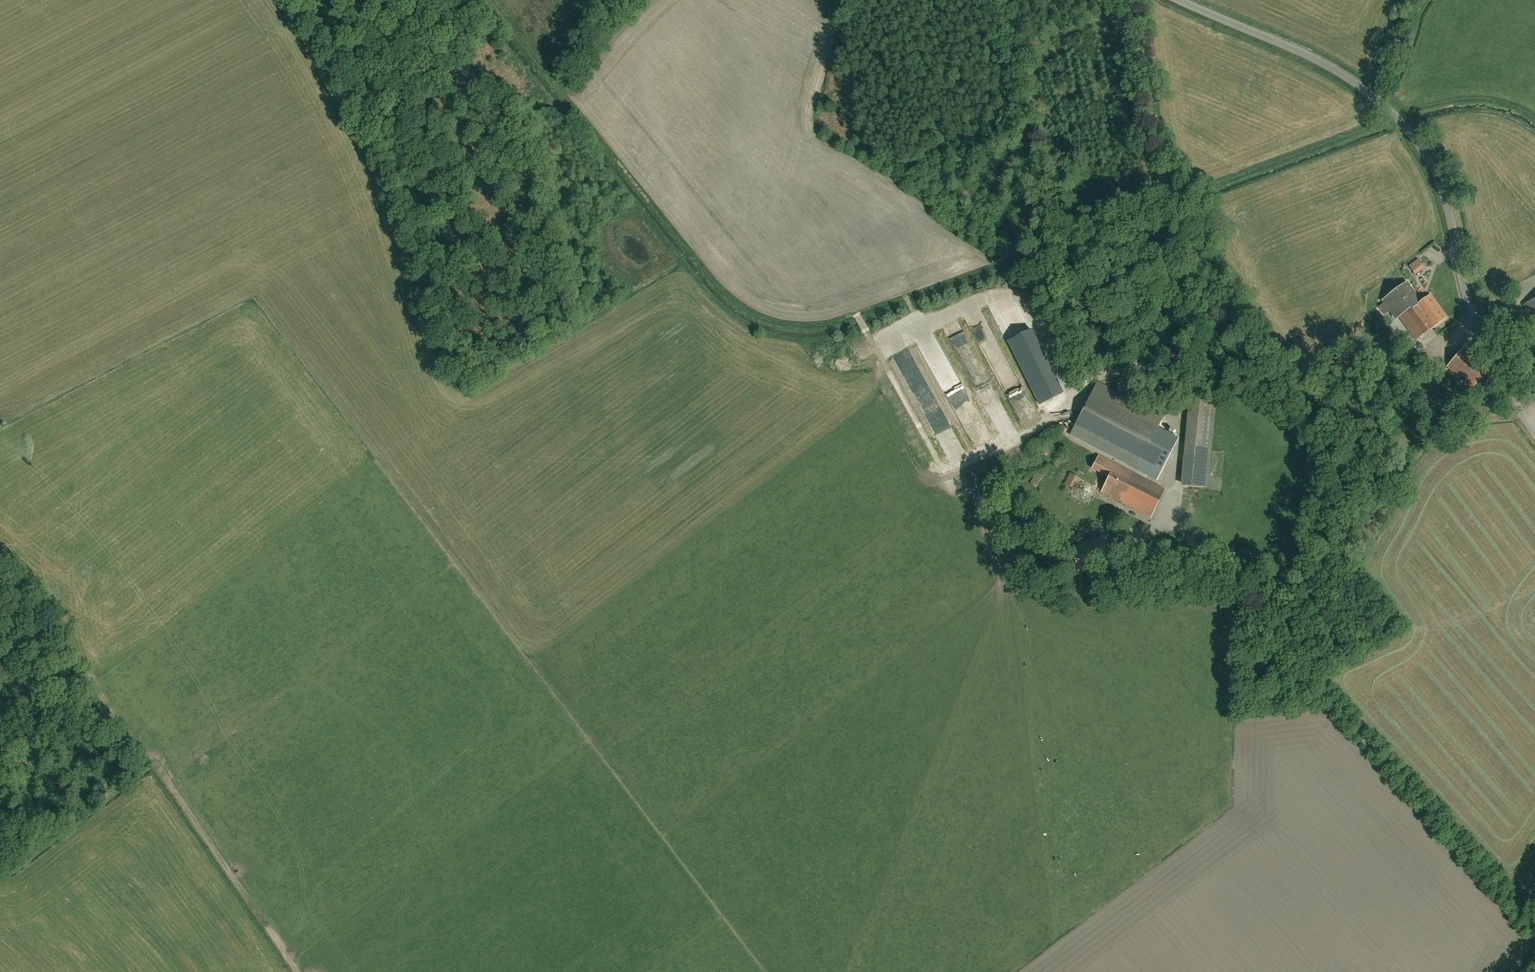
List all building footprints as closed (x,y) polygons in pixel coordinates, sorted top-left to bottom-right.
[(1409,270),(1420,264),(1415,255),(1404,260),(1409,270)] [(1416,341),(1447,318),(1430,296),(1422,302),(1407,282),(1382,301),(1396,319),(1399,317),(1416,341)] [(1523,305),(1534,328),(1534,299),(1523,305)] [(1033,329),(1010,341),(1044,403),(1067,391),(1033,329)] [(1472,389),(1488,370),(1463,348),(1446,367),(1472,389)] [(1097,384),(1071,434),(1155,477),(1175,439),(1156,429),(1162,418),(1097,384)] [(1045,441),(1052,445),(1057,438),(1050,433),(1045,441)] [(1206,488),(1211,442),(1188,440),(1184,486),(1206,488)] [(1150,518),(1164,490),(1098,456),(1092,469),(1109,477),(1101,492),(1150,518)] [(1073,489),(1079,478),(1070,473),(1064,484),(1073,489)]
